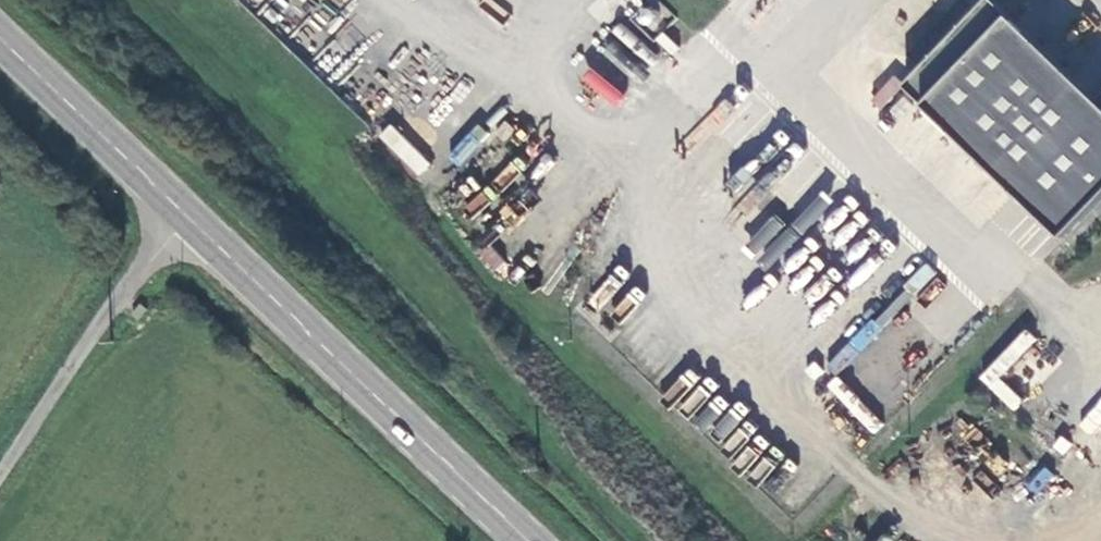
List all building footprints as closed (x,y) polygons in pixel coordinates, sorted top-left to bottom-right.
[(1100,99),(997,0),(986,0),(906,84),(1066,237),(1100,200),(1100,100),(1100,99)] [(590,67),(581,78),(612,105),(621,94),(590,67)] [(449,157),(463,167),(488,131),(474,121),(449,157)] [(392,122),(378,134),(415,177),(429,164),(392,122)] [(512,159),(492,182),(501,190),(521,168),(512,159)] [(482,190),(463,204),(471,216),(491,202),(482,190)] [(772,213),(745,246),(770,266),(796,233),(772,213)] [(1025,329),(978,375),(1009,407),(1056,361),(1025,329)] [(663,398),(690,417),(710,389),(684,370),(663,398)] [(1100,419),(1100,397),(1080,421),(1091,430),(1100,419)] [(710,429),(719,440),(741,422),(731,411),(710,429)]
